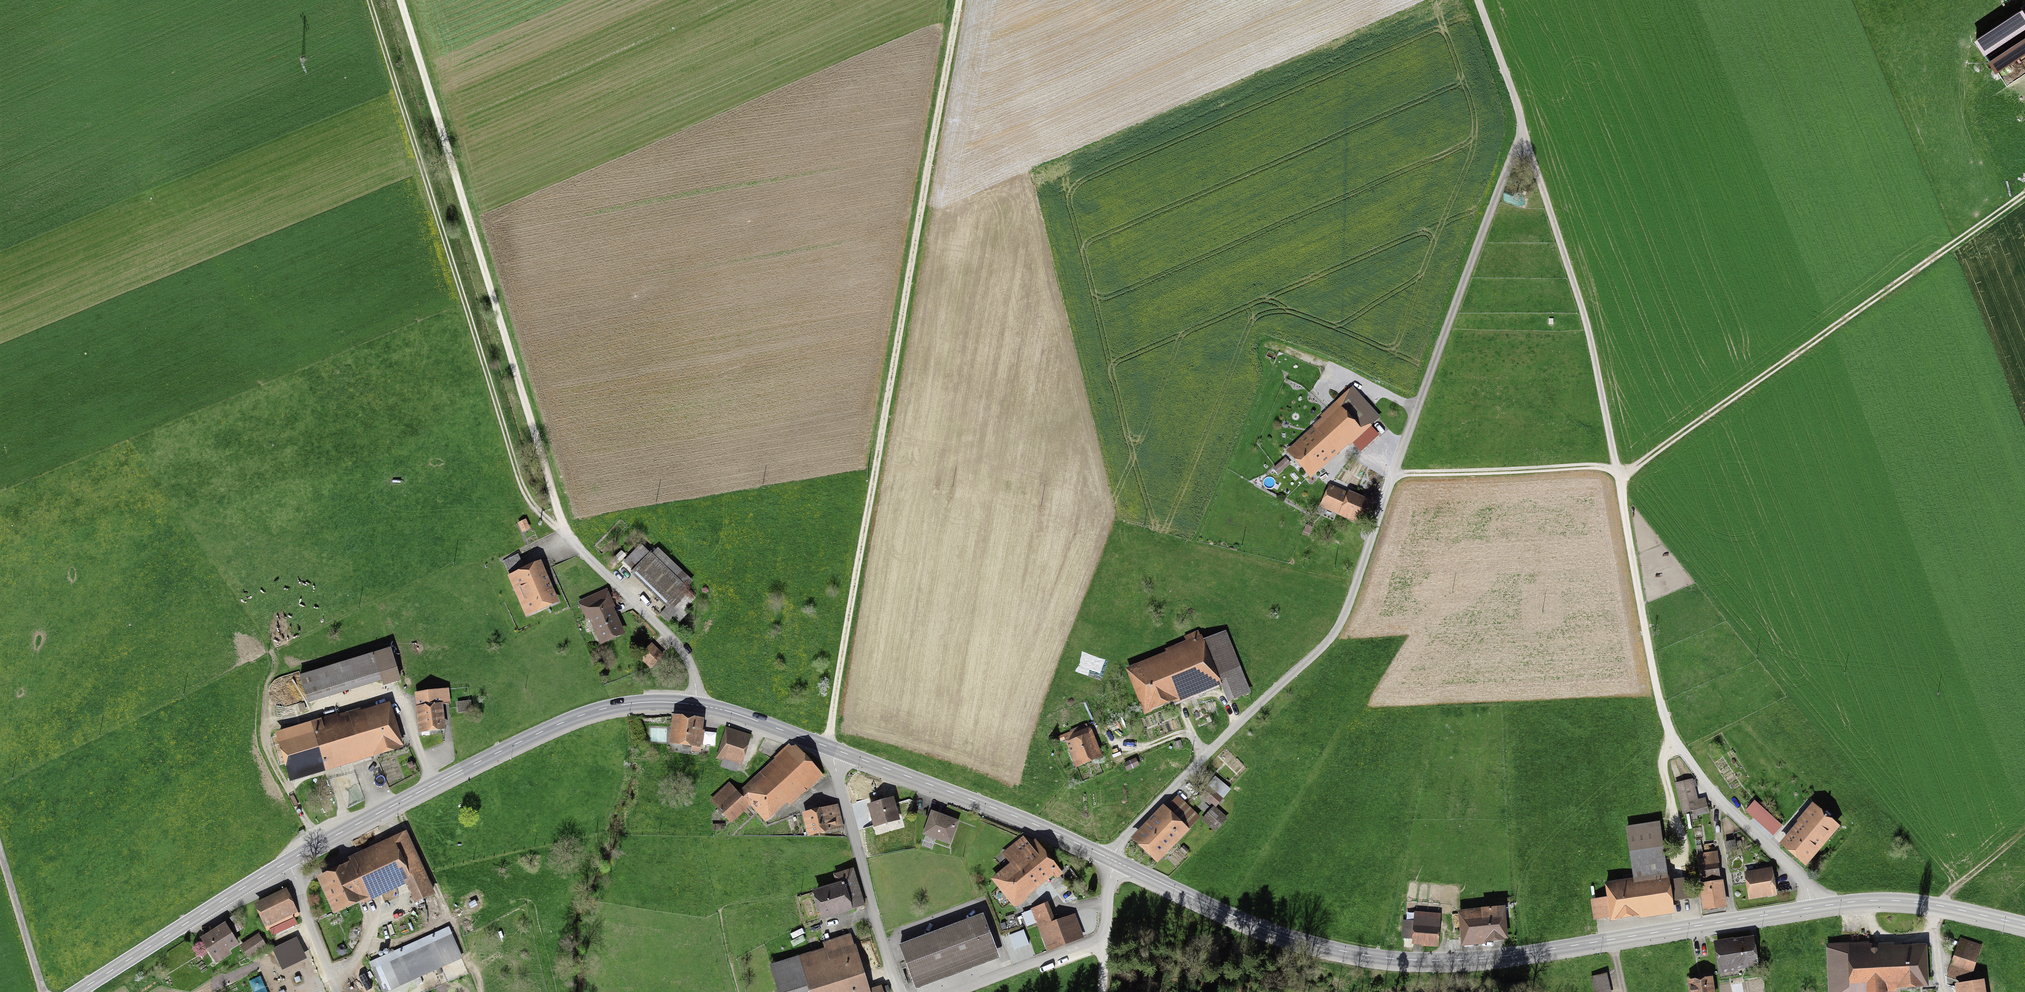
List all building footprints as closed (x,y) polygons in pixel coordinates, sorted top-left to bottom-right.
[(2018,30),(2019,29),(2021,34),(2024,32),(2024,28),(2024,27),(2024,26),(2024,20),(2023,21),(2021,17),(2013,20),(2018,30)] [(2017,44),(2022,52),(2024,50),(2024,39),(2017,44)] [(1351,392),(1281,455),(1308,486),(1352,447),(1359,455),(1378,439),(1370,431),(1378,423),(1351,392)] [(1371,506),(1327,489),(1318,512),(1361,529),(1371,506)] [(527,520),(518,523),(522,533),(531,529),(527,520)] [(633,574),(629,578),(666,612),(684,592),(639,550),(624,566),(633,574)] [(517,589),(546,576),(539,560),(510,573),(517,589)] [(546,576),(517,589),(530,616),(559,603),(546,576)] [(604,596),(578,608),(597,650),(623,638),(604,596)] [(1187,647),(1129,669),(1143,707),(1223,677),(1232,701),(1250,694),(1227,633),(1200,643),(1197,635),(1184,640),(1187,647)] [(650,645),(640,657),(652,668),(663,656),(650,645)] [(394,648),(302,675),(311,704),(402,677),(394,648)] [(451,691),(418,694),(421,734),(449,731),(447,706),(452,705),(451,691)] [(395,701),(280,733),(293,780),(408,748),(395,701)] [(472,710),(471,702),(458,704),(459,712),(472,710)] [(702,723),(670,720),(667,751),(699,754),(702,723)] [(1086,729),(1065,738),(1076,765),(1098,756),(1086,729)] [(750,739),(724,732),(716,763),(742,770),(750,739)] [(737,794),(747,806),(762,822),(781,805),(785,809),(819,776),(789,745),(737,794)] [(1694,783),(1674,787),(1681,818),(1691,815),(1692,821),(1709,817),(1706,802),(1699,804),(1694,783)] [(747,806),(737,794),(728,785),(712,800),(731,821),(747,806)] [(1209,789),(1202,797),(1216,808),(1223,800),(1209,789)] [(1177,800),(1137,840),(1159,861),(1198,821),(1177,800)] [(892,802),(865,810),(872,832),(898,825),(892,802)] [(838,805),(801,814),(807,838),(844,830),(838,805)] [(1755,806),(1745,816),(1773,841),(1783,831),(1755,806)] [(1838,831),(1811,809),(1777,850),(1805,872),(1838,831)] [(1226,823),(1213,811),(1201,824),(1214,836),(1226,823)] [(956,826),(928,817),(921,840),(948,849),(956,826)] [(1594,900),(1597,917),(1670,906),(1669,899),(1690,896),(1688,877),(1666,880),(1658,825),(1628,829),(1636,885),(1614,889),(1615,897),(1594,900)] [(353,863),(320,878),(337,915),(410,882),(419,904),(438,895),(409,831),(350,857),(353,863)] [(1011,868),(989,884),(1012,913),(1060,876),(1029,836),(1002,857),(1011,868)] [(1716,857),(1694,860),(1697,885),(1718,883),(1716,857)] [(836,887),(809,896),(818,924),(863,909),(851,872),(833,878),(836,887)] [(1772,872),(1743,876),(1748,905),(1776,901),(1772,872)] [(1721,885),(1697,889),(1702,917),(1725,913),(1721,885)] [(267,930),(274,940),(304,925),(289,890),(257,905),(267,930)] [(1046,908),(1030,914),(1046,958),(1084,944),(1075,918),(1053,927),(1046,908)] [(1458,916),(1461,950),(1507,946),(1504,912),(1458,916)] [(1414,915),(1411,948),(1436,951),(1439,918),(1414,915)] [(980,917),(897,947),(913,991),(996,961),(980,917)] [(225,925),(201,940),(213,958),(236,943),(225,925)] [(371,964),(384,991),(391,991),(464,960),(450,929),(371,964)] [(274,940),(267,930),(243,949),(249,960),(277,944),(274,940)] [(769,970),(776,991),(866,991),(848,937),(820,946),(822,953),(769,970)] [(1752,941),(1711,947),(1715,975),(1756,970),(1752,941)] [(1823,947),(1826,991),(1929,991),(1927,948),(1894,950),(1894,943),(1823,947)] [(1981,951),(1962,944),(1950,974),(1969,981),(1972,973),(1981,976),(1988,959),(1980,956),(1981,951)] [(1689,978),(1691,991),(1712,991),(1710,975),(1689,978)] [(1594,991),(1609,991),(1607,978),(1591,981),(1594,991)] [(1955,983),(1956,991),(1986,991),(1984,979),(1955,983)]
